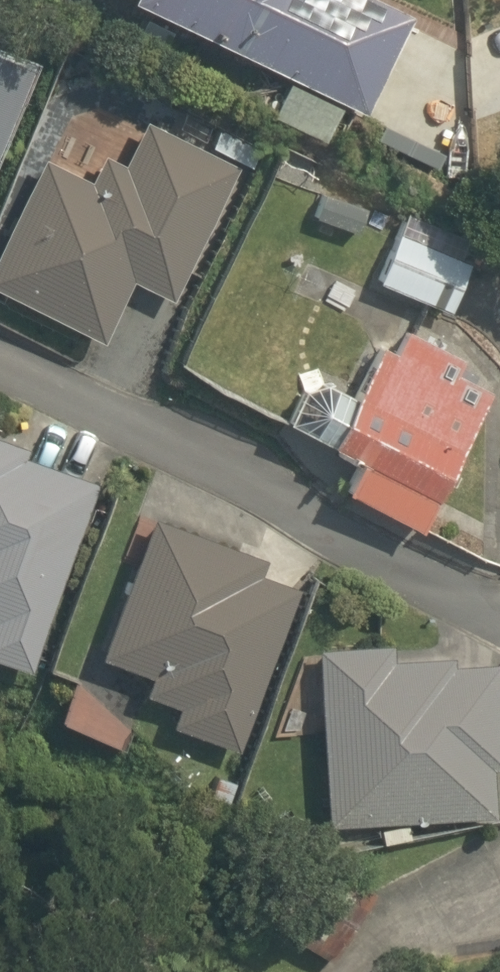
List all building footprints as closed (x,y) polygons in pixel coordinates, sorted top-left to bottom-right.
[(134,2),(294,80),(276,118),(326,143),(345,105),(366,116),(416,17),(381,0),(134,0),(134,2)] [(0,54),(0,146),(32,67),(0,54)] [(48,159),(0,258),(0,290),(105,344),(135,284),(174,304),(241,169),(149,124),(128,168),(107,157),(93,182),(48,159)] [(368,210),(327,194),(317,219),(358,235),(368,210)] [(473,265),(402,235),(381,285),(452,314),(473,265)] [(364,465),(348,494),(424,533),(495,396),(461,377),(468,361),(410,334),(398,357),(385,350),(359,400),(333,386),(327,386),(321,369),(299,376),(306,394),(290,425),(364,465)] [(34,674),(98,484),(28,459),(31,451),(0,439),(0,662),(34,674)] [(242,752),(304,592),(264,575),(270,561),(157,518),(103,660),(153,678),(147,696),(180,709),(174,728),(242,752)] [(322,650),(330,826),(498,817),(495,770),(499,770),(499,664),(457,667),(456,657),(396,660),(395,646),(322,650)] [(126,707),(71,683),(54,722),(109,746),(126,707)] [(232,806),(239,786),(219,778),(212,799),(232,806)] [(410,826),(383,831),(385,844),(413,840),(410,826)] [(334,964),(375,893),(309,855),(268,926),(334,964)]
